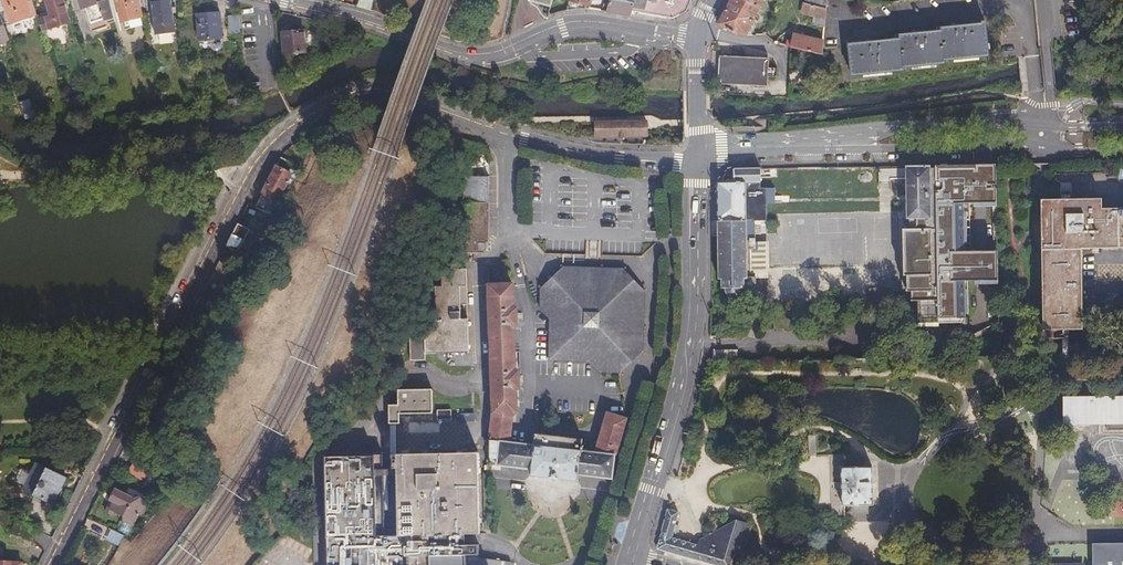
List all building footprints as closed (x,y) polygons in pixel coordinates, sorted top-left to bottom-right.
[(27,0),(1,0),(6,17),(30,10),(27,0)] [(66,0),(49,0),(54,15),(42,18),(45,29),(72,21),(66,0)] [(117,19),(112,0),(81,0),(84,8),(89,7),(96,30),(109,26),(108,22),(117,19)] [(140,16),(142,16),(138,0),(117,0),(121,21),(122,20),(140,16)] [(172,0),(157,0),(153,0),(156,30),(175,28),(172,0)] [(374,12),(375,0),(363,0),(361,8),(374,12)] [(545,18),(553,15),(557,1),(565,3),(566,0),(549,0),(547,7),(545,18)] [(565,3),(585,8),(587,0),(566,0),(565,3)] [(604,13),(615,15),(625,16),(625,14),(668,21),(676,17),(681,15),(686,0),(608,0),(604,13)] [(745,34),(755,16),(754,15),(762,0),(727,0),(715,23),(730,32),(745,34)] [(823,1),(818,0),(802,0),(800,5),(822,10),(823,1)] [(809,25),(820,28),(822,10),(800,5),(798,15),(810,18),(809,25)] [(206,12),(194,13),(195,37),(218,36),(217,11),(206,12)] [(9,38),(0,15),(0,41),(9,38)] [(142,25),(140,16),(122,20),(124,29),(142,25)] [(226,33),(237,32),(236,16),(225,16),(226,33)] [(982,26),(936,30),(937,32),(896,36),(896,40),(844,45),(847,79),(899,75),(899,70),(940,66),(940,63),(984,59),(982,26)] [(302,52),(300,30),(278,31),(280,54),(302,52)] [(789,36),(786,50),(818,57),(819,43),(789,36)] [(766,76),(772,76),(775,74),(775,67),(772,67),(766,67),(766,58),(717,56),(717,71),(717,79),(716,84),(765,86),(766,76)] [(786,74),(785,86),(797,87),(798,75),(786,74)] [(237,101),(236,94),(223,96),(224,103),(237,101)] [(39,123),(34,108),(25,111),(30,126),(39,123)] [(591,121),(591,136),(644,136),(644,121),(591,121)] [(307,142),(304,136),(295,143),(298,147),(301,146),(307,142)] [(270,217),(290,162),(278,156),(252,207),(270,217)] [(937,168),(932,168),(933,219),(911,218),(911,230),(905,230),(905,276),(907,276),(908,291),(913,291),(913,301),(919,300),(920,323),(939,323),(963,323),(967,322),(967,313),(967,290),(969,290),(969,281),(976,281),(999,281),(998,251),(996,251),(965,251),(965,220),(966,220),(970,220),(970,203),(997,203),(997,164),(994,162),(937,165),(937,168)] [(914,168),(897,169),(897,179),(908,179),(908,218),(911,218),(933,219),(932,168),(932,166),(914,166),(914,168)] [(760,182),(760,172),(759,169),(732,170),(733,181),(717,182),(718,218),(718,222),(719,277),(722,277),(722,288),(725,288),(727,294),(731,296),(736,296),(741,291),(742,287),(755,287),(756,278),(756,277),(746,277),(746,242),(746,222),(745,183),(760,182)] [(489,243),(490,176),(464,176),(464,203),(461,203),(460,250),(460,253),(478,253),(481,253),(485,250),(486,243),(489,243)] [(1061,183),(1061,193),(1072,193),(1073,183),(1061,183)] [(1061,193),(1062,199),(1040,199),(1043,331),(1049,331),(1069,330),(1083,330),(1082,249),(1122,248),(1122,207),(1103,207),(1102,199),(1071,199),(1072,193),(1061,193)] [(460,250),(461,203),(455,203),(455,226),(449,226),(448,250),(460,250)] [(750,244),(750,242),(746,242),(746,277),(756,277),(756,278),(763,277),(763,271),(768,271),(768,242),(755,242),(755,244),(750,244)] [(641,323),(642,293),(619,270),(559,269),(536,291),(548,291),(554,286),(558,282),(558,278),(587,279),(619,280),(619,283),(623,287),(628,293),(631,293),(630,350),(623,356),(616,361),(616,375),(640,353),(641,323)] [(768,271),(763,271),(763,277),(763,291),(869,290),(869,270),(768,271)] [(467,320),(460,320),(460,305),(467,305),(466,271),(441,271),(442,288),(435,288),(436,321),(424,321),(424,338),(425,355),(453,354),(468,353),(467,320)] [(548,291),(536,291),(536,310),(545,321),(544,362),(586,363),(595,375),(616,375),(616,361),(623,356),(630,350),(631,293),(628,293),(623,287),(619,283),(619,280),(587,279),(558,278),(558,282),(554,286),(548,291)] [(490,413),(487,440),(498,441),(511,442),(512,419),(518,412),(516,392),(519,391),(519,370),(515,369),(513,324),(516,325),(516,306),(513,309),(512,282),(497,283),(485,284),(490,413)] [(889,293),(879,293),(879,302),(889,302),(889,293)] [(1069,330),(1049,331),(1048,339),(1066,339),(1069,339),(1069,330)] [(425,355),(424,338),(410,338),(410,360),(424,361),(425,355)] [(399,414),(431,413),(431,390),(398,391),(398,407),(394,407),(394,406),(388,406),(389,423),(399,423),(399,414)] [(1086,423),(1086,396),(1063,396),(1063,422),(1086,423)] [(1086,396),(1086,423),(1104,423),(1105,429),(1122,429),(1122,396),(1086,396)] [(451,420),(451,410),(437,410),(437,420),(451,420)] [(606,412),(593,452),(577,451),(578,440),(532,435),(530,445),(511,442),(498,441),(487,440),(487,465),(495,466),(528,470),(527,477),(539,478),(546,478),(550,479),(556,479),(564,480),(573,481),(574,476),(612,480),(615,454),(629,418),(606,412)] [(325,538),(326,564),(462,564),(461,555),(474,555),(474,545),(462,545),(462,535),(476,535),(474,454),(393,455),(393,460),(389,460),(389,470),(393,470),(393,526),(380,526),(380,524),(376,524),(376,526),(374,526),(372,456),(322,457),(323,537),(325,538)] [(135,461),(133,460),(124,474),(138,482),(146,468),(135,461)] [(24,492),(55,508),(68,481),(37,466),(24,492)] [(872,468),(840,468),(840,506),(872,506),(872,468)] [(142,505),(138,498),(133,502),(129,500),(130,498),(114,490),(108,500),(111,502),(108,508),(120,515),(120,522),(130,527),(142,505)] [(713,564),(726,564),(729,554),(740,548),(747,523),(730,518),(696,540),(695,545),(690,544),(668,538),(670,530),(675,512),(664,510),(659,529),(653,548),(713,564)] [(118,536),(108,530),(104,537),(114,542),(118,536)] [(1089,544),(1090,564),(1122,564),(1122,543),(1089,544)]
